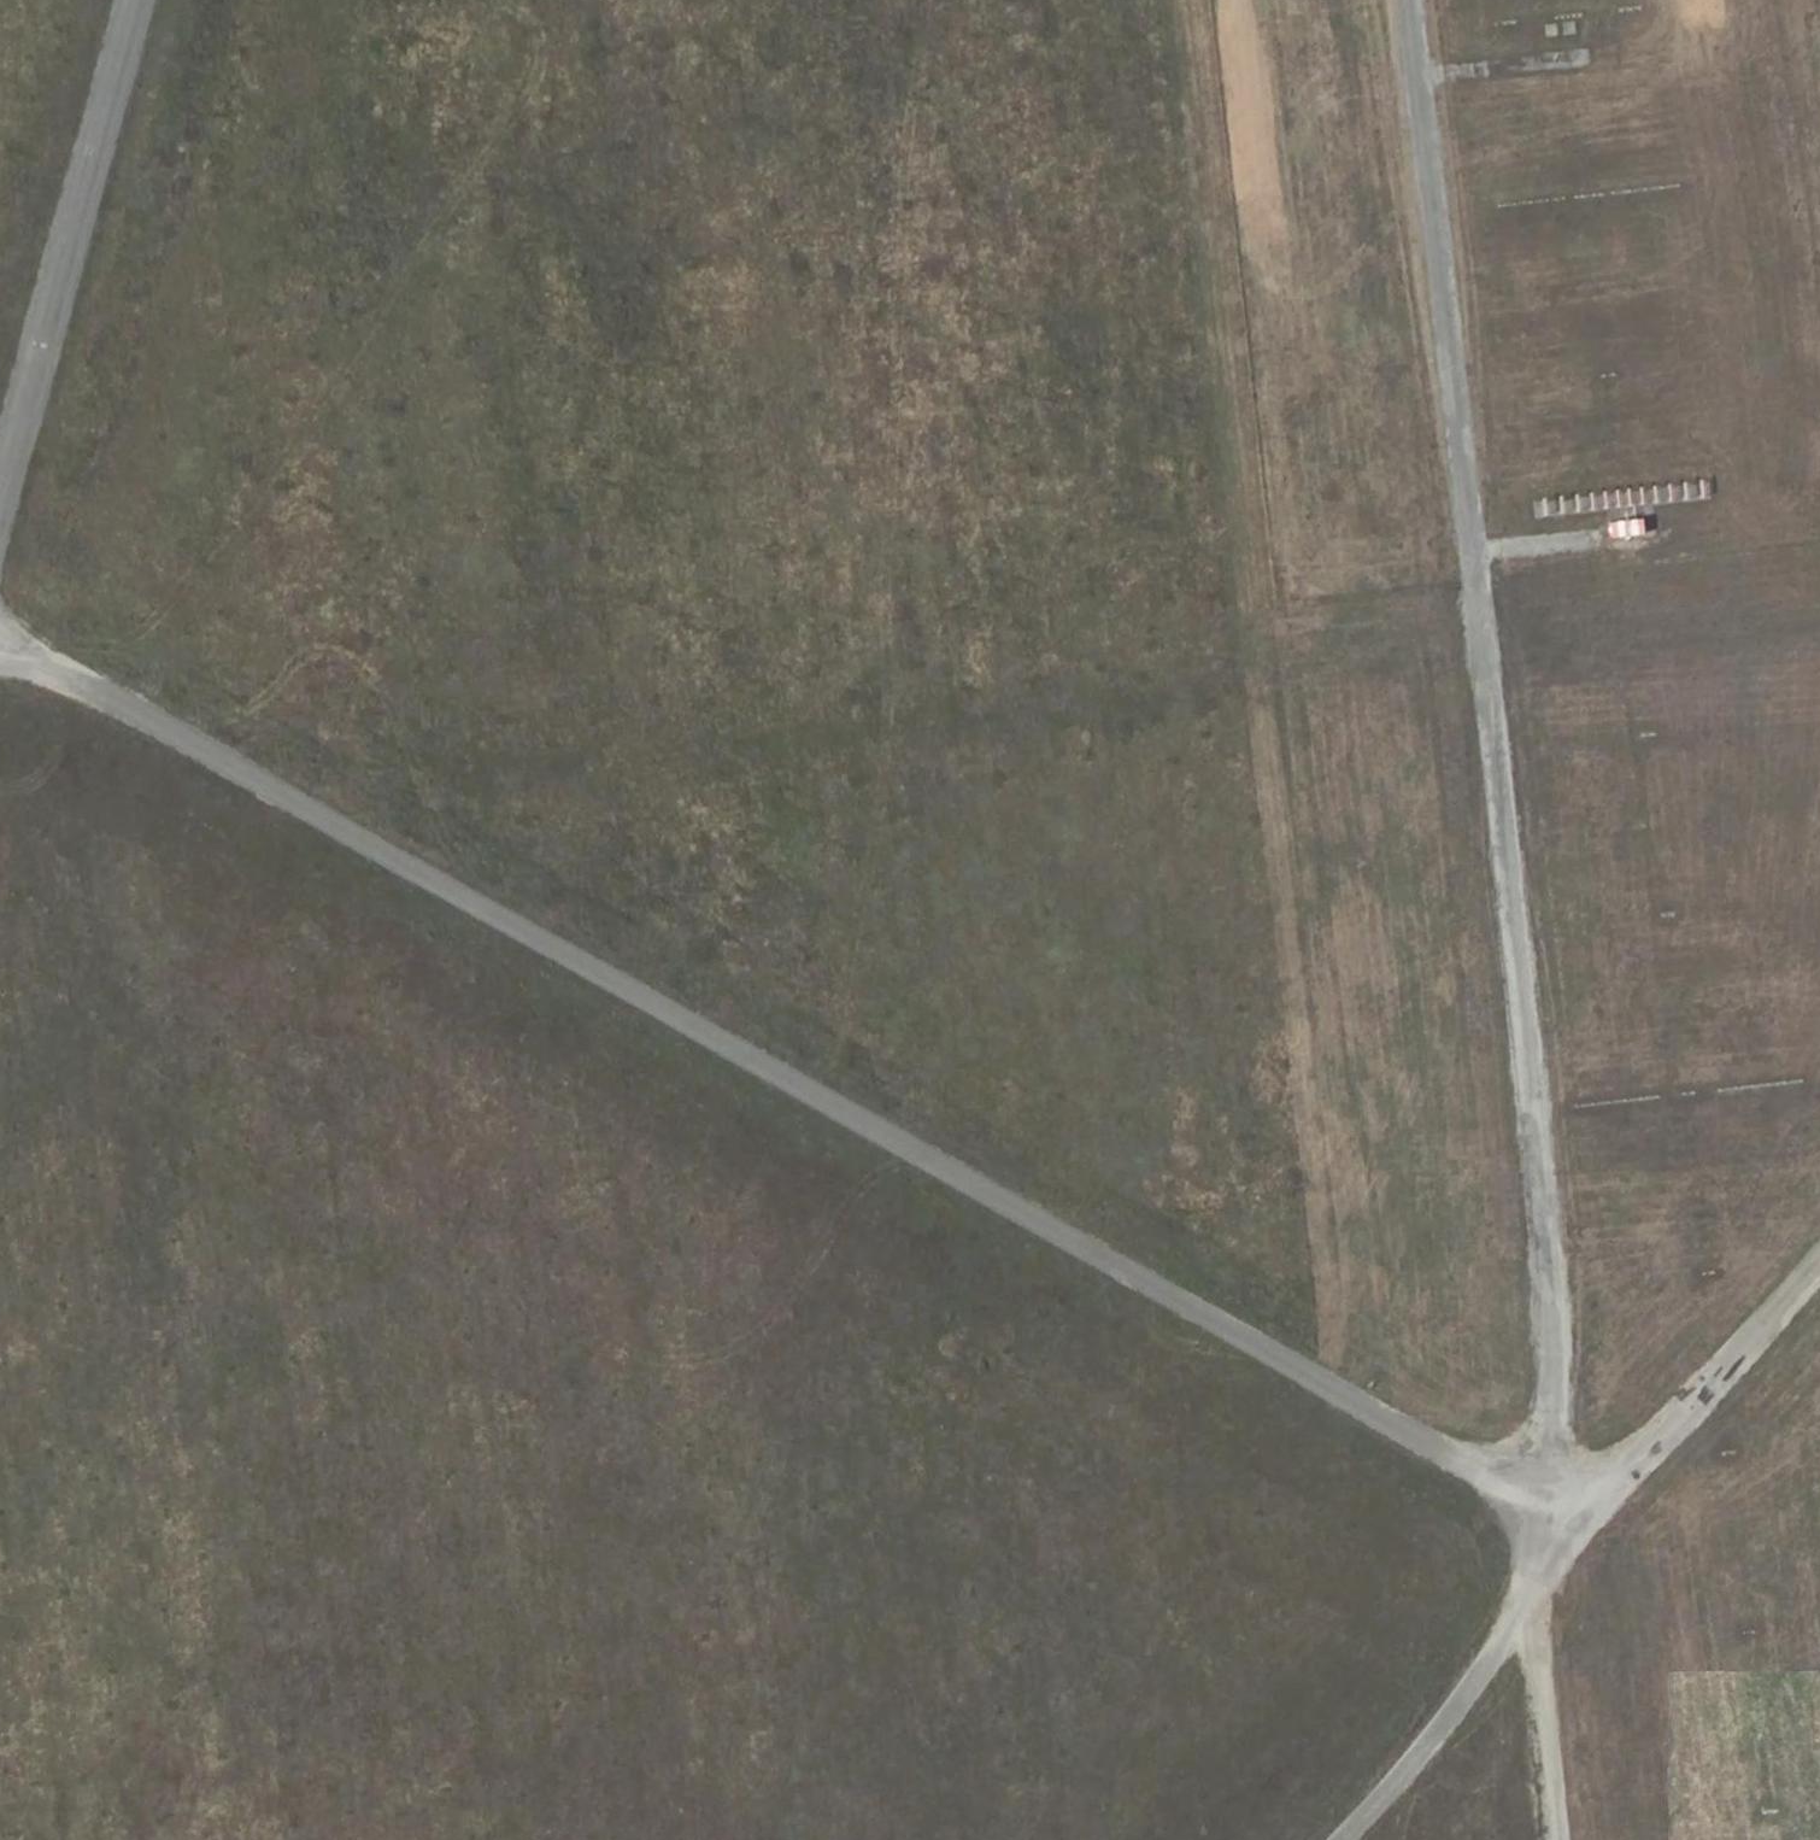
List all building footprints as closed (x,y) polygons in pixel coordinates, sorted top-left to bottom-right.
[(1641,520),(1611,522),(1612,538),(1642,536),(1641,520)]
